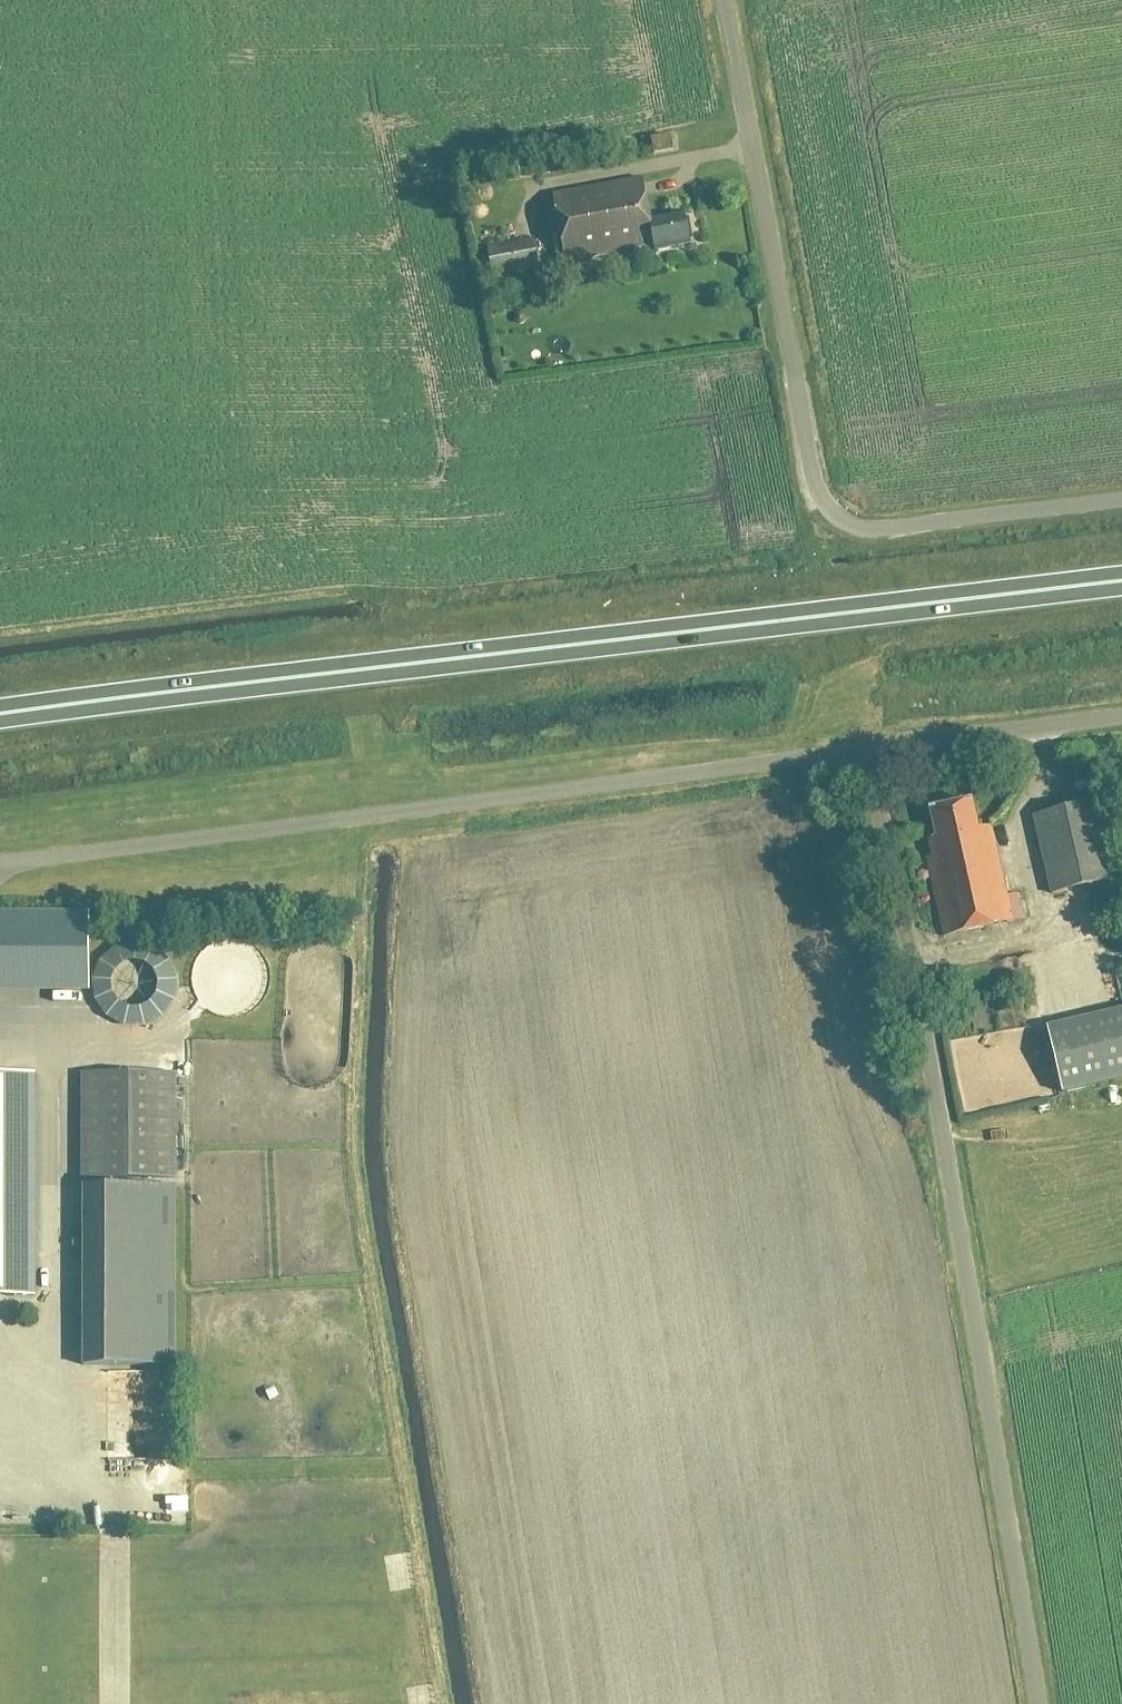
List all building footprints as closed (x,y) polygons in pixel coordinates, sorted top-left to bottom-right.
[(655,154),(673,151),(671,137),(652,140),(655,154)] [(643,180),(553,197),(565,264),(655,247),(655,251),(657,250),(658,254),(671,251),(671,248),(689,244),(689,241),(693,240),(691,229),(687,230),(684,215),(651,221),(643,180)] [(534,240),(488,249),(494,278),(540,269),(534,240)] [(1012,923),(1007,896),(991,827),(978,830),(972,801),(930,811),(936,839),(929,841),(932,857),(927,859),(945,938),(1012,923)] [(1035,817),(1053,895),(1114,881),(1095,803),(1035,817)] [(0,918),(0,989),(89,989),(89,919),(0,918)] [(1121,1079),(1121,1011),(1047,1028),(1062,1093),(1121,1079)] [(174,1054),(173,1044),(146,1046),(147,1056),(174,1054)] [(33,1296),(33,1075),(0,1075),(0,1296),(33,1296)] [(83,1075),(83,1178),(174,1179),(174,1075),(83,1075)] [(150,1469),(169,1468),(168,1453),(149,1454),(150,1469)] [(438,1684),(412,1686),(414,1703),(439,1703),(438,1684)]
